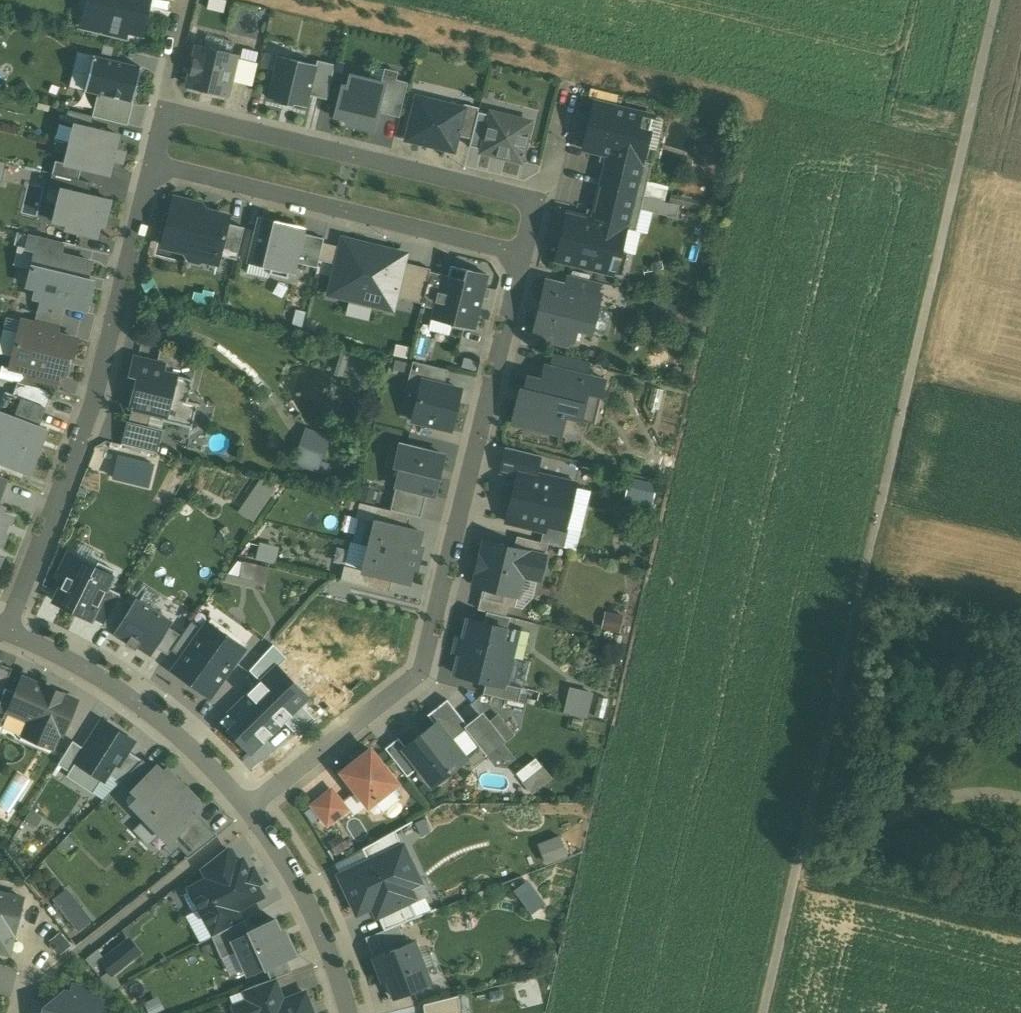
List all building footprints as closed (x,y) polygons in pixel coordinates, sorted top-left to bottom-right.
[(88,19),(106,23),(104,32),(122,36),(124,27),(138,31),(145,0),(92,0),(88,19)] [(236,56),(198,47),(188,87),(226,96),(229,81),(235,58),(236,56)] [(141,67),(93,56),(84,90),(98,94),(133,102),(141,67)] [(316,65),(278,56),(268,98),(280,101),(280,103),(293,106),(294,104),(307,107),(309,96),(317,66),(316,65)] [(258,64),(235,58),(229,81),(252,87),(258,64)] [(317,66),(309,96),(327,100),(335,65),(317,60),(316,65),(317,66)] [(384,83),(350,75),(347,87),(342,86),(335,117),(348,120),(347,125),(355,127),(372,132),(384,83)] [(395,86),(384,83),(377,111),(399,116),(406,84),(396,81),(395,86)] [(133,102),(98,94),(92,116),(127,125),(133,102)] [(463,108),(416,97),(406,140),(453,151),(457,136),(464,108),(463,108)] [(647,115),(595,103),(583,149),(609,155),(641,163),(641,162),(648,133),(643,131),(647,115)] [(478,108),(464,104),(463,108),(464,108),(457,136),(471,139),(477,112),(478,108)] [(74,125),(91,129),(94,117),(67,111),(65,122),(74,125)] [(490,115),(477,112),(471,139),(469,147),(482,150),(490,115)] [(530,122),(491,113),(490,115),(482,150),(481,152),(520,161),(530,122)] [(91,129),(74,125),(70,144),(123,157),(125,153),(115,151),(119,136),(91,129)] [(123,157),(70,144),(65,164),(80,168),(109,175),(113,160),(122,162),(123,157)] [(641,163),(609,155),(601,186),(644,196),(652,164),(641,162),(641,163)] [(77,179),(80,168),(65,164),(56,162),(53,173),(64,176),(77,179)] [(61,188),(88,195),(91,183),(77,179),(64,176),(61,188)] [(644,196),(601,186),(593,220),(625,228),(625,229),(635,231),(640,210),(644,196)] [(88,195),(61,188),(53,222),(66,225),(65,229),(97,237),(100,225),(104,226),(107,217),(111,201),(88,195)] [(707,204),(671,195),(670,203),(679,205),(705,211),(707,204)] [(670,203),(644,196),(640,210),(676,218),(679,205),(670,203)] [(228,217),(205,211),(201,205),(179,199),(175,216),(169,220),(162,247),(186,252),(186,253),(189,260),(199,262),(202,260),(204,253),(218,257),(219,255),(226,224),(228,217)] [(593,220),(568,214),(556,260),(621,276),(627,253),(619,251),(625,229),(625,228),(593,220)] [(304,231),(259,221),(249,262),(271,268),(269,275),(287,279),(289,272),(294,273),(296,264),(303,234),(304,231)] [(245,229),(226,224),(219,255),(237,260),(245,229)] [(63,243),(30,234),(26,248),(36,251),(36,248),(60,254),(63,243)] [(324,239),(303,234),(296,264),(317,269),(318,261),(323,244),(324,239)] [(337,266),(330,294),(392,309),(395,298),(403,263),(405,255),(343,240),(341,248),(323,244),(318,261),(337,266)] [(60,254),(36,248),(36,251),(27,286),(36,289),(34,298),(40,300),(64,306),(86,311),(93,281),(87,279),(91,262),(60,254)] [(423,304),(430,272),(431,270),(403,263),(395,298),(423,304)] [(488,275),(450,266),(448,276),(442,275),(433,309),(431,319),(452,324),(451,327),(463,330),(464,327),(475,330),(483,298),(488,299),(490,289),(485,287),(488,275)] [(442,275),(430,272),(423,304),(422,306),(433,309),(442,275)] [(600,283),(567,275),(565,286),(547,282),(533,336),(567,345),(573,341),(576,329),(590,332),(599,295),(597,294),(600,283)] [(64,306),(40,300),(38,312),(61,318),(64,306)] [(654,315),(666,318),(669,305),(657,302),(654,315)] [(61,318),(38,312),(34,324),(33,329),(57,335),(61,318)] [(57,335),(33,329),(34,324),(21,321),(10,368),(26,371),(27,367),(60,375),(63,375),(68,357),(72,358),(77,340),(57,335)] [(183,357),(160,351),(157,363),(164,365),(180,368),(183,357)] [(555,355),(552,367),(588,376),(591,363),(555,355)] [(157,363),(134,357),(130,375),(138,377),(130,408),(132,408),(129,422),(149,427),(152,413),(163,416),(162,421),(191,428),(197,404),(187,402),(193,380),(162,372),(164,365),(157,363)] [(411,363),(407,378),(423,382),(423,380),(443,385),(446,371),(411,363)] [(545,366),(542,380),(527,376),(524,390),(520,389),(512,424),(560,436),(565,417),(580,420),(584,405),(598,408),(601,397),(605,380),(588,376),(552,367),(545,366)] [(60,375),(27,367),(26,371),(23,384),(27,385),(52,391),(56,392),(60,375)] [(423,382),(414,423),(451,431),(461,389),(443,385),(423,380),(423,382)] [(0,406),(0,463),(30,474),(47,430),(39,427),(38,428),(15,419),(27,385),(23,384),(18,383),(13,395),(5,392),(0,406)] [(52,391),(27,385),(15,419),(38,428),(39,427),(52,391)] [(648,407),(658,410),(663,391),(652,389),(648,407)] [(129,422),(127,422),(121,445),(156,453),(162,430),(149,427),(129,422)] [(307,430),(294,463),(316,471),(329,438),(307,430)] [(444,455),(400,444),(395,467),(400,468),(396,487),(411,491),(425,495),(434,497),(439,477),(444,455)] [(540,456),(506,448),(500,472),(517,476),(534,480),(535,475),(540,456)] [(112,477),(148,486),(154,463),(118,454),(112,477)] [(575,484),(535,475),(534,480),(517,476),(506,522),(543,531),(544,531),(546,525),(564,530),(565,529),(575,484)] [(256,476),(235,510),(252,520),(272,486),(256,476)] [(629,481),(626,493),(653,499),(655,487),(629,481)] [(421,518),(425,495),(396,487),(390,510),(421,518)] [(374,521),(405,529),(409,515),(360,503),(357,517),(374,521)] [(1,547),(2,548),(7,533),(6,532),(9,525),(10,525),(14,516),(3,512),(5,508),(0,506),(0,549),(1,547)] [(405,529),(374,521),(368,546),(419,559),(422,547),(418,546),(421,533),(405,529)] [(564,530),(546,525),(544,531),(543,531),(540,542),(548,544),(564,548),(568,530),(565,529),(564,530)] [(540,542),(519,537),(516,549),(545,556),(548,544),(540,542)] [(516,549),(484,541),(480,557),(479,557),(475,573),(476,573),(473,585),(510,594),(518,596),(522,576),(539,580),(545,556),(516,549)] [(260,544),(255,558),(274,563),(278,549),(260,544)] [(419,559),(368,546),(362,572),(393,579),(409,583),(412,570),(416,571),(419,559)] [(68,575),(75,559),(65,554),(57,570),(68,575)] [(54,602),(92,620),(107,589),(116,571),(98,562),(95,569),(75,559),(68,575),(54,602)] [(268,569),(244,563),(240,576),(265,582),(268,569)] [(389,593),(393,579),(362,572),(344,567),(340,581),(389,593)] [(510,594),(485,588),(480,611),(486,612),(505,617),(510,594)] [(103,626),(119,597),(120,595),(107,589),(92,620),(103,626)] [(103,626),(114,633),(132,605),(119,597),(103,626)] [(173,623),(137,599),(132,605),(114,633),(150,657),(156,648),(169,628),(173,623)] [(505,617),(486,612),(484,624),(507,630),(510,618),(505,617)] [(606,613),(602,628),(620,632),(623,617),(606,613)] [(484,624),(468,620),(463,641),(459,640),(456,652),(460,653),(455,674),(486,682),(501,686),(502,684),(515,631),(507,630),(484,624)] [(172,651),(183,659),(203,630),(192,622),(182,637),(172,651)] [(174,670),(209,697),(244,649),(208,624),(203,630),(183,659),(174,670)] [(182,637),(169,628),(156,648),(168,657),(172,651),(182,637)] [(273,645),(249,671),(261,682),(277,667),(277,668),(287,658),(273,645)] [(0,664),(0,692),(3,693),(12,668),(0,664)] [(221,721),(251,753),(283,722),(300,705),(307,698),(277,668),(277,667),(261,682),(221,721)] [(76,700),(23,678),(17,693),(9,711),(30,720),(24,735),(53,747),(59,733),(61,734),(76,700)] [(521,688),(502,684),(501,686),(486,682),(483,694),(518,702),(521,688)] [(564,713),(587,718),(593,693),(570,687),(564,713)] [(5,688),(3,693),(0,701),(0,724),(3,726),(9,711),(17,693),(5,688)] [(608,700),(598,698),(594,716),(604,718),(608,700)] [(436,724),(450,742),(466,730),(469,728),(466,724),(448,699),(429,714),(436,724)] [(300,705),(283,722),(297,734),(314,719),(300,705)] [(481,712),(466,724),(469,728),(466,730),(486,755),(504,742),(488,722),(481,712)] [(498,714),(488,722),(504,742),(514,734),(498,714)] [(129,753),(135,743),(102,721),(84,749),(75,762),(99,778),(104,781),(108,776),(116,764),(120,767),(129,753)] [(407,747),(404,748),(420,767),(433,785),(464,761),(450,742),(436,724),(407,747)] [(404,748),(407,747),(399,737),(384,748),(407,777),(420,767),(404,748)] [(75,762),(84,749),(73,742),(58,764),(69,771),(75,762)] [(397,783),(370,750),(341,773),(368,806),(397,783)] [(116,764),(108,776),(119,784),(125,776),(142,760),(129,753),(120,767),(116,764)] [(535,755),(513,770),(529,792),(551,777),(535,755)] [(152,771),(142,760),(125,776),(135,787),(152,771)] [(99,778),(75,762),(69,771),(93,788),(99,778)] [(165,774),(157,766),(152,771),(135,787),(131,790),(142,802),(135,809),(167,843),(196,815),(205,807),(169,769),(165,774)] [(30,778),(15,772),(0,803),(0,806),(14,812),(30,778)] [(331,791),(312,805),(327,824),(346,809),(331,791)] [(217,835),(196,815),(167,843),(163,848),(170,855),(177,847),(188,857),(217,835)] [(369,862),(402,847),(395,832),(363,850),(369,862)] [(369,862),(340,876),(358,913),(373,906),(378,916),(410,901),(402,883),(416,876),(402,847),(369,862)] [(226,848),(202,867),(208,878),(235,864),(226,848)] [(208,878),(189,889),(190,890),(192,889),(202,907),(200,908),(208,924),(235,910),(261,896),(242,860),(235,864),(208,878)] [(543,901),(525,877),(509,888),(527,913),(543,901)] [(89,919),(65,889),(53,898),(78,928),(89,919)] [(202,907),(192,889),(190,890),(183,894),(193,912),(200,908),(202,907)] [(0,892),(0,931),(14,935),(23,898),(0,892)] [(410,901),(378,916),(385,930),(417,917),(410,901)] [(235,910),(208,924),(214,935),(241,921),(235,910)] [(241,921),(214,935),(211,936),(217,949),(232,941),(250,932),(244,920),(241,921)] [(275,920),(250,932),(232,941),(248,975),(265,967),(266,969),(286,959),(296,955),(285,930),(281,931),(275,920)] [(399,925),(371,936),(379,956),(407,945),(399,925)] [(0,931),(0,951),(9,954),(14,935),(0,931)] [(69,945),(60,933),(49,941),(58,953),(69,945)] [(127,941),(102,961),(112,973),(137,953),(127,941)] [(388,980),(395,999),(431,985),(414,942),(407,945),(379,956),(373,958),(383,982),(388,980)] [(286,959),(266,969),(271,981),(274,979),(292,972),(286,959)] [(271,981),(245,990),(248,1001),(253,1012),(282,1001),(274,979),(271,981)] [(41,1012),(100,1012),(103,1001),(91,998),(93,988),(72,984),(70,991),(64,990),(42,1008),(41,1012)] [(253,1012),(312,1012),(304,992),(282,1001),(253,1012)] [(425,1012),(460,1012),(459,996),(424,1004),(425,1012)] [(233,1007),(236,1012),(253,1012),(248,1001),(233,1007)]
